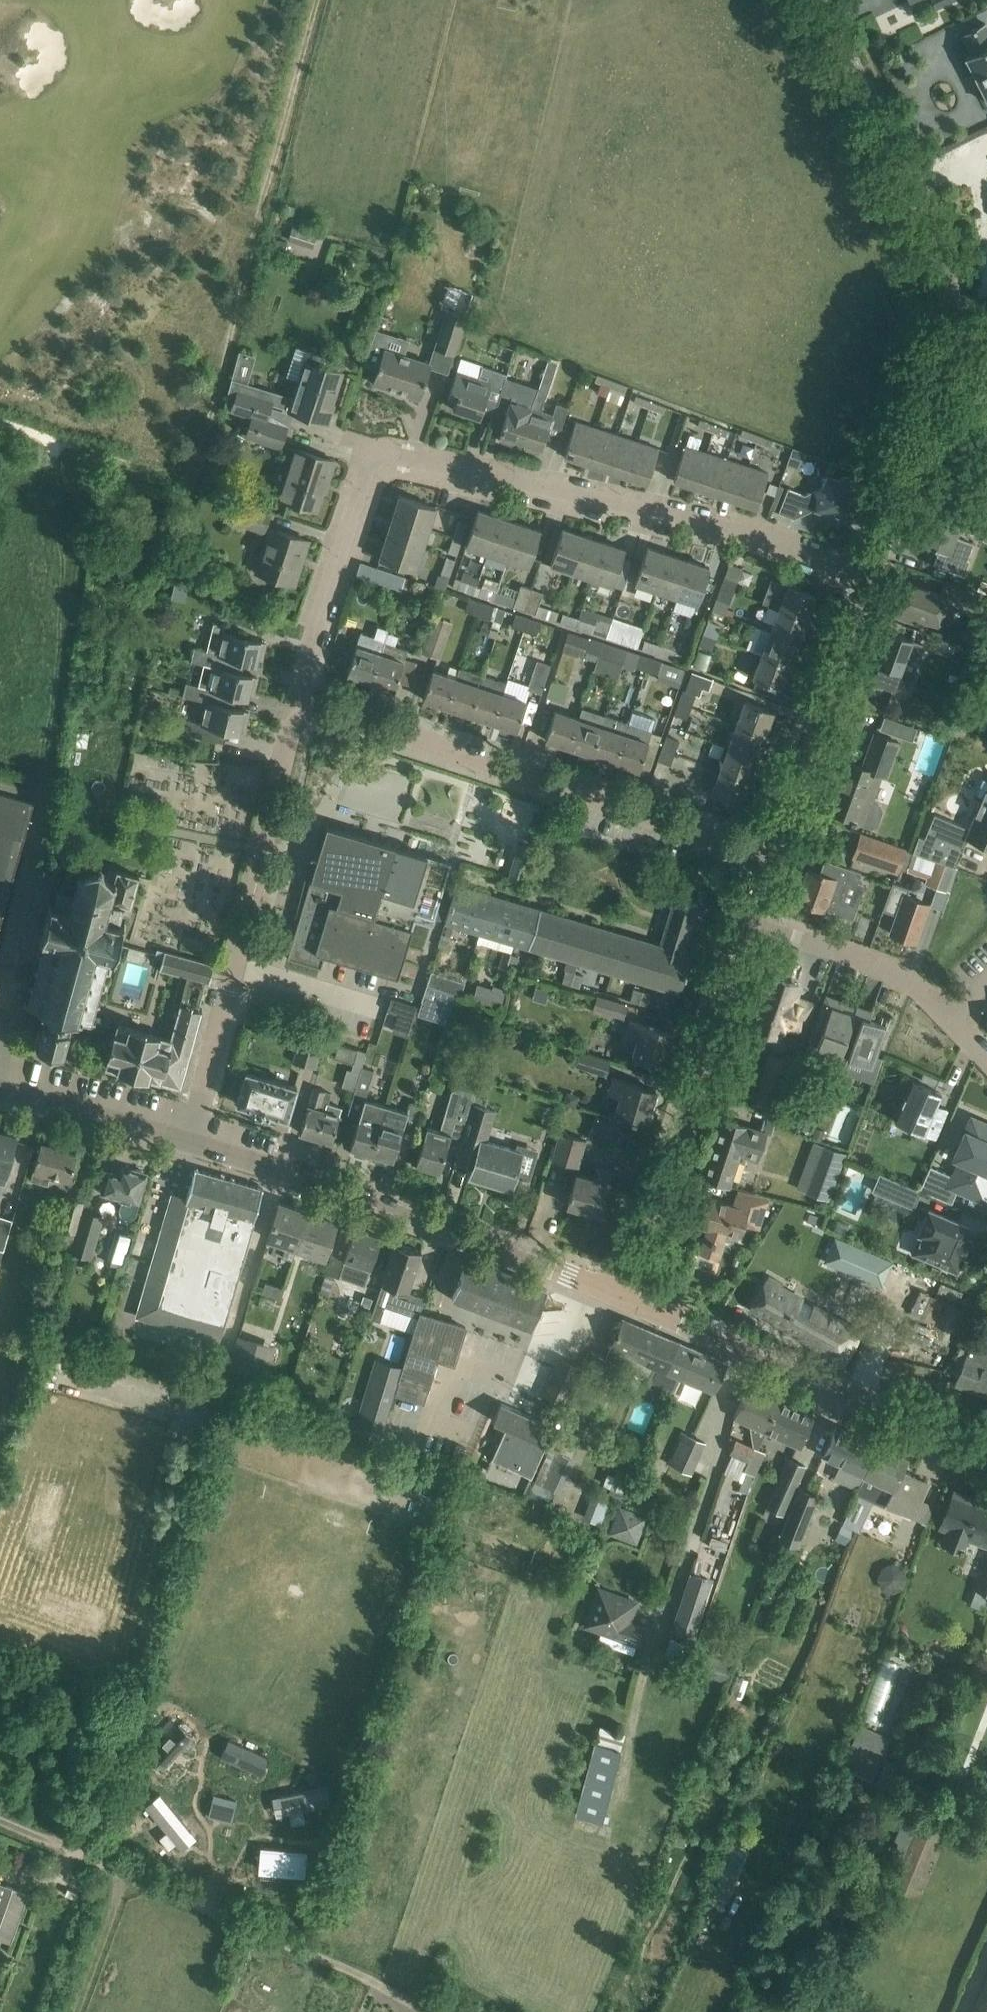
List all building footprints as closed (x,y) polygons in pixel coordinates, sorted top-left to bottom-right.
[(962,34),(971,53),(964,57),(986,103),(986,26),(985,22),(962,34)] [(290,219),(285,234),(313,243),(318,229),(290,219)] [(285,254),(288,244),(274,240),(271,250),(285,254)] [(464,324),(445,317),(435,348),(454,355),(464,324)] [(370,344),(362,368),(376,372),(373,383),(420,398),(426,379),(430,368),(431,364),(429,363),(384,348),(370,344)] [(305,361),(289,410),(308,416),(327,423),(333,405),(331,405),(341,372),(337,371),(340,361),(309,351),(305,361)] [(544,361),(538,379),(550,382),(556,365),(555,364),(544,361)] [(457,368),(447,398),(455,400),(452,409),(480,418),(482,411),(486,400),(497,404),(500,393),(505,378),(493,374),(481,370),(479,375),(457,368)] [(598,381),(595,389),(604,393),(606,387),(609,388),(612,381),(597,376),(596,380),(598,381)] [(540,380),(531,377),(523,402),(519,404),(510,401),(512,396),(500,393),(497,404),(495,409),(506,413),(499,435),(500,435),(499,439),(500,441),(508,444),(511,443),(512,439),(520,442),(540,380)] [(544,399),(536,397),(541,380),(540,380),(520,442),(529,444),(528,448),(529,451),(537,453),(539,452),(540,448),(541,448),(552,415),(543,412),(541,408),(544,399)] [(612,381),(609,388),(624,394),(626,387),(612,381)] [(232,388),(226,408),(262,419),(268,399),(232,388)] [(633,393),(630,400),(649,407),(652,400),(633,393)] [(652,400),(649,407),(663,412),(665,407),(666,405),(652,400)] [(281,449),(287,429),(250,418),(248,426),(244,438),(281,449)] [(699,420),(697,426),(712,432),(715,425),(699,419),(699,420)] [(596,428),(575,421),(564,456),(585,463),(596,428)] [(715,425),(712,432),(727,436),(728,431),(729,429),(715,425)] [(606,470),(617,435),(596,428),(585,463),(606,470)] [(740,435),(740,436),(755,441),(758,435),(742,429),(742,430),(740,435)] [(606,470),(626,476),(638,442),(617,435),(606,470)] [(758,435),(755,441),(770,446),(771,442),(772,440),(758,435)] [(647,483),(659,448),(638,442),(626,476),(647,483)] [(685,445),(680,461),(673,480),(694,487),(706,452),(685,445)] [(296,448),(280,498),(316,510),(322,490),(324,491),(324,490),(322,489),(326,477),(328,478),(334,461),(296,448)] [(727,459),(706,452),(694,487),(715,494),(727,459)] [(747,466),(727,459),(715,494),(736,501),(747,466)] [(757,508),(768,473),(747,466),(736,501),(757,508)] [(788,488),(786,493),(778,512),(794,518),(814,509),(825,513),(829,521),(837,517),(848,522),(852,511),(860,507),(856,499),(860,488),(850,484),(846,476),(838,479),(827,475),(822,486),(804,495),(788,488)] [(956,537),(968,503),(938,492),(930,515),(934,516),(924,545),(935,549),(934,551),(938,552),(933,564),(964,576),(975,544),(956,537)] [(436,507),(435,507),(399,495),(393,516),(429,528),(436,507)] [(499,517),(478,510),(466,546),(487,553),(499,517)] [(422,549),(429,528),(393,516),(386,537),(422,549)] [(508,560),(520,523),(499,517),(487,553),(508,560)] [(462,539),(467,523),(459,521),(454,536),(462,539)] [(540,530),(520,523),(508,560),(529,567),(540,530)] [(304,555),(308,540),(270,528),(256,571),(294,584),(300,565),(298,564),(302,554),(304,555)] [(571,571),(583,535),(562,528),(550,565),(571,571)] [(592,578),(604,542),(583,535),(571,571),(592,578)] [(454,536),(448,554),(456,557),(462,539),(454,536)] [(379,558),(398,564),(415,570),(422,549),(386,537),(379,558)] [(592,578),(590,584),(597,586),(599,581),(611,584),(613,585),(619,568),(625,549),(604,542),(592,578)] [(635,583),(656,590),(668,554),(647,547),(635,583)] [(688,561),(668,554),(656,590),(676,597),(688,561)] [(446,556),(441,573),(450,576),(455,559),(446,556)] [(676,597),(672,610),(690,616),(695,603),(697,604),(703,586),(709,567),(688,561),(676,597)] [(357,572),(356,575),(368,579),(372,566),(361,563),(360,564),(360,563),(357,572)] [(733,591),(742,568),(730,564),(721,587),(733,591)] [(389,588),(400,591),(405,578),(393,574),(389,588)] [(474,595),(478,579),(463,574),(458,590),(474,595)] [(400,591),(413,595),(416,581),(405,578),(400,591)] [(771,579),(764,598),(762,602),(807,619),(816,596),(771,579)] [(973,610),(979,595),(944,582),(940,594),(910,583),(905,596),(900,594),(893,613),(913,620),(915,615),(939,624),(947,600),(973,610)] [(986,596),(986,584),(980,582),(976,592),(986,596)] [(516,600),(500,595),(497,594),(494,602),(525,612),(532,590),(521,586),(516,600)] [(713,610),(733,617),(735,611),(727,608),(733,591),(721,587),(713,610)] [(497,594),(481,588),(478,597),(494,602),(497,594)] [(525,612),(556,622),(557,613),(538,607),(542,593),(532,590),(525,612)] [(481,603),(469,599),(465,612),(476,616),(481,603)] [(799,642),(807,619),(762,602),(779,609),(771,631),(761,628),(799,642)] [(504,610),(481,603),(476,616),(500,623),(504,610)] [(599,626),(607,629),(612,615),(604,612),(599,626)] [(528,618),(515,613),(511,626),(524,630),(528,618)] [(578,620),(563,615),(560,624),(575,629),(578,620)] [(524,630),(536,634),(540,621),(528,618),(524,630)] [(435,619),(424,653),(437,658),(449,623),(435,619)] [(578,620),(576,629),(591,634),(604,638),(607,629),(599,626),(594,625),(578,620)] [(704,633),(711,636),(716,637),(720,627),(708,622),(704,633)] [(233,672),(233,671),(236,659),(255,664),(257,658),(262,659),(265,642),(209,628),(203,651),(194,649),(191,661),(203,664),(203,665),(233,672)] [(761,628),(752,651),(790,665),(799,642),(761,628)] [(887,631),(876,663),(881,665),(874,683),(894,690),(900,672),(913,676),(924,644),(887,631)] [(384,640),(380,638),(361,632),(347,674),(370,682),(384,640)] [(568,633),(562,651),(582,658),(585,650),(600,655),(604,642),(591,638),(590,640),(568,633)] [(704,633),(699,646),(711,651),(716,637),(711,636),(704,633)] [(637,648),(640,639),(624,634),(621,644),(637,648)] [(384,642),(370,682),(394,690),(401,671),(404,661),(407,650),(384,642)] [(604,642),(600,655),(622,662),(626,650),(604,642)] [(660,647),(644,642),(642,651),(657,655),(660,647)] [(657,655),(674,661),(676,652),(660,647),(657,655)] [(626,650),(622,662),(634,666),(646,670),(650,658),(626,650)] [(756,669),(753,678),(763,681),(781,688),(790,665),(762,655),(756,669)] [(650,658),(646,670),(658,674),(662,662),(650,658)] [(537,661),(527,689),(541,693),(550,666),(537,661)] [(198,685),(186,682),(184,690),(170,687),(169,692),(206,701),(206,702),(225,706),(228,694),(247,698),(248,692),(253,693),(257,677),(233,671),(233,672),(203,665),(198,685)] [(459,668),(456,678),(446,707),(470,714),(483,675),(459,668)] [(432,670),(423,699),(446,707),(456,678),(432,670)] [(682,691),(678,703),(691,707),(695,695),(698,687),(702,689),(709,691),(713,680),(691,672),(685,692),(682,691)] [(470,714),(493,722),(503,694),(502,693),(505,683),(483,675),(470,714)] [(526,701),(503,694),(493,722),(517,730),(526,701)] [(773,711),(755,704),(745,700),(737,724),(765,734),(773,711)] [(249,712),(225,706),(206,702),(201,722),(182,718),(179,731),(216,741),(219,729),(238,733),(240,727),(244,728),(249,712)] [(678,703),(674,715),(687,720),(691,707),(678,703)] [(605,717),(582,709),(569,747),(592,755),(605,717)] [(555,711),(551,720),(545,739),(569,747),(578,718),(555,711)] [(605,715),(592,755),(615,763),(629,723),(605,715)] [(883,715),(878,728),(898,735),(903,721),(883,715)] [(652,731),(629,723),(615,763),(639,770),(648,742),(652,731)] [(737,724),(728,747),(756,757),(765,734),(737,724)] [(880,805),(869,801),(879,775),(885,777),(897,742),(875,734),(863,768),(848,762),(830,812),(853,820),(852,822),(855,823),(856,821),(871,827),(876,825),(881,811),(880,805)] [(661,749),(675,754),(679,741),(665,736),(661,749)] [(748,781),(756,757),(728,747),(720,770),(748,781)] [(661,749),(657,760),(671,765),(675,754),(661,749)] [(748,781),(720,770),(711,793),(740,804),(748,781)] [(913,850),(955,867),(966,838),(986,847),(986,781),(983,780),(976,795),(982,797),(968,829),(934,815),(924,839),(919,837),(913,850)] [(24,837),(24,838),(34,803),(0,794),(0,923),(24,837)] [(451,862),(326,825),(287,957),(320,968),(324,955),(398,977),(417,913),(434,918),(451,862)] [(854,857),(899,873),(901,873),(906,860),(903,859),(906,850),(862,835),(854,857)] [(522,883),(531,848),(518,844),(509,880),(522,883)] [(913,850),(906,870),(926,877),(923,883),(948,892),(957,867),(955,867),(913,850)] [(838,903),(839,904),(854,909),(863,885),(846,879),(850,869),(824,859),(819,874),(809,870),(798,900),(817,907),(823,909),(824,909),(834,912),(838,903)] [(115,955),(118,944),(123,926),(126,924),(124,921),(121,923),(119,922),(122,910),(127,911),(128,910),(129,910),(130,908),(129,907),(129,906),(138,878),(139,876),(138,876),(137,875),(137,876),(118,871),(119,870),(117,870),(116,870),(116,872),(108,870),(107,875),(100,869),(101,865),(98,864),(97,868),(80,872),(78,869),(75,871),(77,874),(73,891),(63,888),(64,884),(60,883),(59,888),(55,886),(54,890),(58,891),(54,904),(52,904),(50,900),(46,902),(48,906),(41,934),(37,936),(39,939),(43,937),(45,938),(42,951),(38,950),(37,953),(41,954),(37,967),(33,966),(32,970),(36,971),(33,984),(29,983),(28,986),(32,987),(28,1001),(24,1001),(23,1004),(28,1005),(27,1008),(30,1009),(31,1006),(50,1011),(47,1022),(46,1021),(45,1018),(41,1020),(43,1023),(42,1028),(39,1027),(36,1030),(35,1034),(37,1038),(39,1038),(37,1043),(35,1045),(37,1048),(39,1047),(60,1052),(61,1055),(64,1053),(63,1050),(68,1030),(71,1028),(69,1025),(67,1027),(66,1027),(69,1016),(87,1021),(87,1025),(90,1026),(91,1022),(95,1023),(96,1020),(92,1019),(96,1005),(99,1006),(100,1002),(97,1001),(100,988),(104,989),(105,986),(101,985),(105,972),(109,973),(110,969),(106,968),(109,956),(112,957),(114,960),(117,958),(115,955)] [(925,909),(927,903),(906,896),(909,887),(892,882),(882,910),(897,915),(891,933),(914,941),(920,923),(924,924),(929,910),(925,909)] [(450,904),(445,921),(474,930),(479,931),(490,895),(485,894),(456,885),(450,904)] [(479,931),(476,941),(501,948),(503,949),(511,951),(514,942),(512,941),(523,905),(514,903),(490,895),(479,931)] [(675,897),(661,946),(683,953),(698,904),(675,897)] [(523,905),(512,941),(514,942),(533,947),(546,951),(557,915),(544,911),(523,905)] [(557,915),(546,951),(562,956),(579,961),(590,925),(573,920),(557,915)] [(444,925),(437,945),(446,948),(453,928),(444,925)] [(590,925),(579,961),(591,965),(612,971),(623,935),(602,929),(590,925)] [(623,935),(612,971),(621,974),(646,981),(656,945),(631,938),(623,935)] [(656,945),(646,981),(650,982),(661,986),(680,991),(690,955),(683,953),(661,946),(656,945)] [(215,964),(157,948),(155,956),(163,958),(160,970),(210,984),(215,964)] [(518,957),(510,954),(506,967),(515,970),(518,957)] [(426,986),(455,994),(456,993),(460,995),(464,982),(431,971),(426,986)] [(574,973),(565,971),(562,984),(571,986),(574,973)] [(571,986),(579,988),(582,975),(574,973),(571,986)] [(811,1004),(794,998),(799,986),(768,975),(751,1027),(781,1037),(785,1026),(802,1031),(811,1004)] [(426,986),(421,1000),(422,1001),(450,1010),(455,994),(426,986)] [(642,992),(633,989),(630,1001),(638,1004),(642,992)] [(638,1004),(643,1005),(647,1006),(650,995),(642,992),(638,1004)] [(624,1017),(628,1005),(597,995),(593,1008),(624,1017)] [(826,995),(819,1014),(808,1043),(839,1055),(857,1006),(856,1006),(853,1013),(844,1010),(847,1002),(826,995)] [(398,1014),(411,1018),(415,1006),(391,998),(391,1000),(387,1010),(398,1014)] [(181,1087),(202,1011),(180,1005),(170,1039),(118,1024),(106,1067),(181,1087)] [(857,1006),(839,1055),(871,1066),(875,1054),(875,1055),(887,1026),(869,1019),(872,1011),(857,1006)] [(633,1056),(644,1059),(663,1065),(673,1033),(631,1020),(627,1035),(638,1038),(633,1056)] [(315,1068),(323,1038),(300,1031),(292,1061),(315,1068)] [(369,1041),(366,1053),(376,1055),(379,1044),(369,1041)] [(344,1060),(352,1048),(338,1044),(334,1057),(344,1060)] [(344,1060),(353,1063),(357,1049),(352,1048),(344,1060)] [(353,1063),(352,1066),(361,1069),(361,1067),(366,1052),(357,1049),(353,1063)] [(612,1061),(580,1052),(576,1066),(607,1076),(612,1061)] [(792,1063),(766,1054),(751,1101),(777,1110),(792,1063)] [(350,1147),(352,1148),(354,1154),(365,1158),(369,1153),(372,1154),(386,1105),(375,1102),(375,1103),(364,1100),(373,1070),(361,1067),(361,1069),(347,1114),(359,1117),(350,1147)] [(268,1115),(269,1113),(287,1118),(297,1086),(267,1077),(268,1073),(256,1069),(255,1074),(246,1071),(236,1103),(254,1108),(254,1111),(244,1108),(242,1115),(276,1126),(278,1118),(268,1115)] [(646,1123),(656,1090),(614,1077),(609,1092),(621,1096),(615,1113),(646,1123)] [(912,1080),(894,1120),(935,1138),(948,1109),(936,1103),(941,1093),(912,1080)] [(300,1132),(329,1141),(331,1142),(342,1107),(326,1103),(324,1110),(319,1109),(325,1091),(313,1087),(300,1132)] [(447,1110),(441,1129),(451,1132),(463,1135),(470,1112),(472,1103),(468,1102),(470,1093),(456,1088),(452,1091),(447,1110)] [(373,1154),(376,1161),(386,1164),(391,1159),(393,1160),(402,1130),(414,1134),(422,1106),(410,1102),(407,1111),(386,1105),(372,1154),(373,1154)] [(461,1142),(455,1162),(472,1167),(469,1176),(511,1189),(522,1152),(522,1151),(516,1150),(486,1141),(495,1110),(481,1106),(472,1103),(470,1112),(463,1135),(461,1142)] [(919,1189),(951,1203),(958,1189),(984,1200),(986,1192),(986,1124),(971,1117),(954,1156),(961,1159),(953,1176),(930,1165),(919,1189)] [(704,1178),(727,1185),(737,1155),(738,1155),(739,1152),(758,1158),(766,1133),(723,1119),(704,1178)] [(421,1145),(415,1165),(440,1172),(445,1153),(451,1132),(441,1129),(441,1131),(427,1126),(421,1145)] [(4,1184),(18,1134),(0,1130),(0,1183),(4,1184)] [(559,1132),(551,1158),(578,1166),(586,1139),(559,1132)] [(77,1154),(40,1144),(33,1170),(31,1179),(48,1184),(50,1175),(70,1180),(77,1154)] [(827,1200),(844,1153),(821,1145),(805,1191),(827,1200)] [(108,1168),(101,1193),(119,1198),(121,1199),(120,1204),(118,1210),(122,1217),(128,1219),(135,1215),(138,1203),(141,1192),(147,1173),(121,1166),(119,1171),(108,1168)] [(576,1174),(567,1205),(599,1214),(612,1172),(596,1168),(593,1179),(576,1174)] [(137,1317),(219,1340),(243,1258),(241,1257),(244,1247),(246,1248),(254,1221),(253,1221),(263,1189),(194,1169),(185,1202),(172,1198),(174,1195),(172,1194),(137,1317)] [(920,1191),(880,1173),(873,1190),(913,1207),(920,1191)] [(759,1229),(768,1197),(737,1189),(733,1204),(705,1196),(695,1226),(707,1230),(703,1241),(711,1243),(710,1245),(713,1246),(714,1244),(722,1246),(726,1231),(740,1236),(744,1224),(759,1229)] [(73,1244),(85,1201),(69,1197),(57,1240),(73,1244)] [(280,1203),(268,1238),(268,1239),(286,1245),(282,1257),(292,1261),(296,1248),(308,1212),(280,1203)] [(974,1241),(964,1237),(968,1226),(928,1209),(910,1252),(957,1271),(964,1254),(968,1256),(974,1241)] [(83,1210),(71,1252),(75,1253),(73,1262),(86,1266),(88,1257),(93,1258),(104,1217),(83,1210)] [(308,1212),(296,1248),(298,1249),(324,1257),(330,1241),(336,1222),(308,1212)] [(12,1219),(0,1215),(0,1248),(3,1249),(12,1219)] [(327,1272),(320,1291),(330,1294),(336,1275),(339,1276),(366,1285),(372,1268),(371,1267),(374,1256),(381,1237),(354,1228),(343,1224),(337,1241),(331,1260),(327,1272)] [(111,1259),(121,1262),(128,1233),(113,1230),(109,1248),(113,1249),(111,1259)] [(843,1239),(839,1248),(859,1257),(855,1268),(884,1281),(893,1260),(843,1239)] [(383,1284),(372,1319),(381,1322),(386,1306),(401,1311),(412,1315),(415,1307),(420,1309),(424,1298),(407,1293),(407,1292),(415,1270),(421,1251),(396,1242),(389,1261),(382,1284),(383,1284)] [(546,1289),(467,1259),(452,1299),(531,1329),(546,1289)] [(843,1270),(829,1264),(820,1288),(834,1294),(842,1273),(843,1270)] [(852,1277),(842,1273),(834,1294),(844,1298),(852,1277)] [(860,1332),(782,1288),(783,1284),(770,1275),(751,1307),(776,1322),(775,1324),(841,1364),(860,1332)] [(400,1374),(398,1381),(428,1390),(438,1359),(454,1363),(465,1326),(420,1313),(400,1374)] [(611,1348),(606,1358),(625,1365),(627,1366),(632,1356),(641,1360),(654,1366),(647,1381),(674,1393),(680,1377),(683,1378),(695,1349),(694,1348),(663,1335),(623,1318),(618,1329),(610,1347),(611,1348)] [(238,1334),(222,1385),(226,1386),(252,1394),(255,1395),(261,1396),(276,1346),(267,1343),(240,1335),(238,1334)] [(975,1336),(970,1350),(958,1345),(947,1373),(958,1377),(955,1384),(986,1396),(986,1341),(975,1336)] [(695,1349),(683,1378),(695,1383),(713,1391),(726,1362),(695,1349)] [(561,1409),(581,1366),(560,1356),(551,1375),(541,1400),(561,1409)] [(376,1372),(362,1417),(383,1423),(397,1378),(376,1372)] [(428,1390),(398,1381),(394,1394),(424,1403),(428,1390)] [(747,1386),(734,1417),(750,1424),(756,1411),(770,1417),(777,1400),(747,1386)] [(766,1431),(800,1447),(814,1416),(777,1400),(770,1417),(756,1411),(750,1424),(751,1425),(749,1428),(752,1445),(755,1446),(758,1448),(766,1431)] [(554,1427),(500,1403),(492,1420),(506,1426),(491,1459),(531,1477),(554,1427)] [(865,1474),(878,1445),(836,1426),(823,1455),(840,1463),(865,1474)] [(671,1464),(691,1473),(705,1442),(685,1433),(671,1464)] [(748,1461),(754,1448),(735,1439),(729,1452),(732,1454),(748,1461)] [(466,1447),(456,1444),(449,1466),(458,1470),(466,1447)] [(886,1507),(887,1503),(912,1515),(927,1482),(902,1470),(907,1458),(878,1445),(865,1474),(858,1490),(844,1523),(857,1529),(870,1500),(886,1507)] [(554,1446),(537,1483),(556,1492),(573,1455),(554,1446)] [(748,1461),(744,1470),(755,1475),(766,1452),(758,1448),(755,1446),(754,1448),(748,1461)] [(783,1515),(805,1466),(788,1458),(766,1507),(783,1515)] [(817,1496),(798,1489),(784,1525),(802,1533),(817,1496)] [(948,1532),(943,1545),(964,1553),(969,1541),(986,1548),(986,1510),(976,1505),(978,1501),(954,1491),(939,1529),(948,1532)] [(591,1493),(582,1519),(598,1524),(606,1498),(591,1493)] [(609,1534),(637,1544),(647,1516),(620,1505),(609,1534)] [(842,1526),(836,1540),(848,1546),(854,1531),(842,1526)] [(975,1589),(986,1594),(986,1558),(975,1589)] [(692,1576),(674,1629),(696,1636),(713,1584),(692,1576)] [(627,1623),(635,1602),(599,1589),(586,1625),(637,1644),(642,1628),(627,1623)] [(670,1629),(661,1656),(686,1664),(694,1637),(670,1629)] [(731,1661),(706,1652),(699,1673),(724,1682),(731,1661)] [(162,1688),(149,1726),(166,1732),(177,1693),(162,1688)] [(892,1738),(859,1723),(847,1751),(880,1765),(892,1738)] [(296,1736),(252,1742),(254,1760),(261,1759),(262,1767),(274,1766),(273,1757),(300,1753),(296,1736)] [(189,1739),(182,1761),(209,1771),(213,1760),(231,1766),(234,1754),(189,1739)] [(596,1743),(576,1815),(602,1822),(621,1751),(621,1750),(596,1743)] [(145,1783),(139,1799),(169,1812),(167,1819),(179,1824),(186,1800),(145,1783)] [(920,1820),(890,1894),(905,1901),(935,1826),(920,1820)] [(723,1907),(746,1846),(728,1839),(705,1901),(723,1907)] [(12,1888),(0,1884),(0,1922),(12,1888)]
